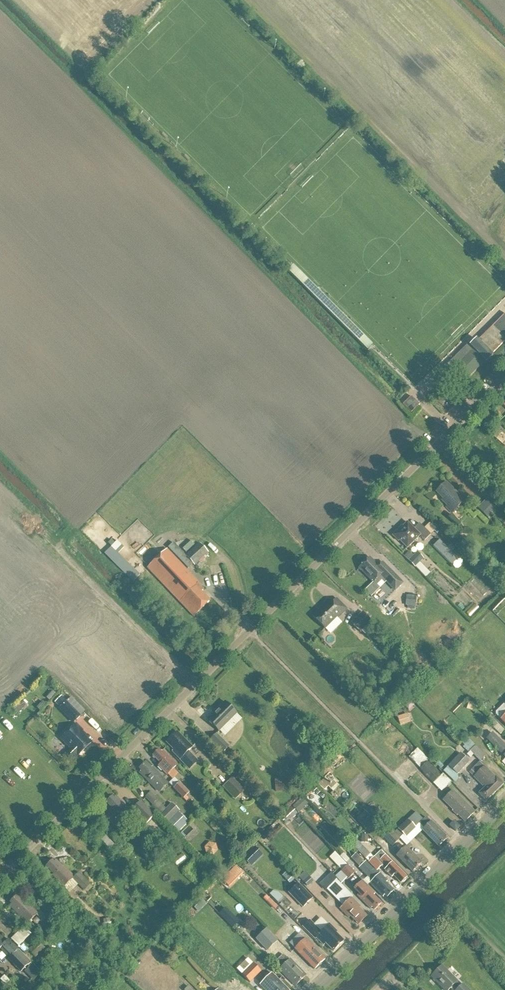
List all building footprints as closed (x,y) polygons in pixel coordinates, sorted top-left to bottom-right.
[(292,265),(287,270),(301,285),(307,280),(292,265)] [(485,362),(486,363),(492,356),(492,355),(504,342),(504,315),(478,342),(476,340),(470,347),(473,350),(450,373),(453,377),(450,380),(455,385),(458,382),(462,385),(485,362)] [(420,406),(411,397),(403,406),(411,414),(420,406)] [(465,501),(446,483),(437,492),(444,499),(442,501),(447,507),(446,508),(452,514),(465,501)] [(497,514),(501,510),(499,508),(500,507),(489,497),(478,509),(488,519),(495,512),(497,514)] [(414,530),(407,523),(403,528),(402,527),(392,536),(398,542),(399,541),(407,549),(420,537),(425,542),(431,536),(419,524),(414,530)] [(442,543),(436,549),(454,567),(460,561),(442,543)] [(194,566),(208,553),(200,544),(186,557),(185,556),(173,544),(168,548),(188,569),(193,565),(194,566)] [(140,576),(111,547),(104,555),(133,582),(140,576)] [(198,585),(199,584),(167,550),(148,568),(194,617),(210,602),(201,593),(203,591),(198,585)] [(415,568),(424,560),(417,553),(408,561),(415,568)] [(378,568),(369,559),(360,569),(374,583),(380,576),(395,591),(403,584),(383,564),(378,568)] [(342,615),(347,610),(337,600),(332,605),(328,601),(321,607),(322,609),(313,618),(325,629),(340,614),(342,615)] [(361,634),(372,622),(363,612),(351,623),(361,634)] [(54,703),(60,709),(59,709),(73,724),(81,716),(67,702),(66,703),(61,697),(54,703)] [(18,715),(27,706),(23,702),(14,711),(18,715)] [(219,732),(237,715),(225,703),(207,720),(219,732)] [(503,705),(495,713),(495,716),(504,726),(504,706),(503,705)] [(400,725),(411,722),(408,713),(397,716),(400,725)] [(497,726),(489,718),(485,722),(499,736),(503,732),(497,726)] [(76,725),(61,739),(71,749),(72,750),(76,755),(77,755),(78,756),(91,744),(81,733),(83,732),(76,725)] [(189,769),(196,762),(187,753),(192,749),(177,733),(167,743),(175,750),(173,752),(180,760),(189,769)] [(492,734),(487,740),(504,758),(504,746),(492,734)] [(207,745),(230,768),(232,766),(223,758),(225,756),(223,754),(229,747),(217,735),(207,745)] [(470,752),(480,762),(485,757),(475,746),(470,752)] [(167,776),(177,766),(163,751),(161,753),(159,750),(153,756),(161,764),(158,767),(167,776)] [(429,762),(417,750),(409,758),(421,769),(427,763),(429,762)] [(459,779),(458,776),(470,762),(460,754),(444,772),(456,783),(459,779)] [(158,793),(167,784),(160,775),(152,768),(151,769),(146,763),(139,769),(141,772),(140,773),(158,793)] [(431,785),(440,777),(427,763),(421,769),(418,772),(431,785)] [(484,788),(478,794),(486,802),(503,785),(495,777),(494,778),(479,763),(471,772),(475,776),(474,778),(484,788)] [(246,785),(236,775),(235,776),(228,782),(241,796),(248,789),(245,786),(246,785)] [(318,784),(324,790),(328,787),(331,790),(337,784),(331,778),(328,781),(325,778),(318,784)] [(275,792),(287,791),(286,779),(274,780),(275,792)] [(183,799),(189,794),(180,783),(174,789),(183,799)] [(465,822),(474,813),(451,790),(443,801),(453,811),(452,812),(457,816),(458,815),(465,822)] [(161,814),(166,809),(158,801),(158,800),(151,792),(145,797),(161,814)] [(113,827),(121,819),(130,810),(116,797),(114,799),(112,797),(106,803),(112,809),(103,817),(113,827)] [(302,798),(292,808),(299,814),(308,805),(302,798)] [(145,826),(155,816),(141,802),(131,811),(145,826)] [(172,805),(167,810),(162,815),(180,834),(190,824),(180,813),(181,813),(172,805)] [(281,819),(286,824),(295,815),(296,816),(298,814),(292,808),(281,819)] [(368,809),(356,821),(362,827),(374,815),(368,809)] [(416,813),(398,830),(406,838),(416,828),(415,828),(419,824),(424,829),(422,831),(438,848),(447,839),(431,822),(430,823),(426,818),(423,821),(416,813)] [(455,832),(459,828),(453,822),(449,826),(455,832)] [(392,848),(399,841),(389,831),(382,839),(392,848)] [(216,845),(209,844),(205,848),(207,855),(213,856),(217,851),(216,845)] [(421,864),(405,848),(396,857),(412,873),(421,864)] [(262,855),(256,849),(250,855),(256,861),(262,855)] [(381,852),(376,856),(387,868),(384,871),(392,878),(393,877),(401,884),(407,878),(381,852)] [(382,866),(374,858),(374,859),(369,863),(369,864),(376,872),(382,866)] [(84,891),(90,885),(77,871),(72,876),(63,866),(62,867),(56,861),(54,863),(52,861),(46,867),(54,875),(52,876),(64,888),(73,879),(84,891)] [(359,870),(371,882),(369,884),(383,898),(385,896),(387,898),(393,892),(386,884),(387,882),(380,874),(377,871),(375,873),(365,863),(359,870)] [(355,874),(347,866),(341,872),(348,880),(355,874)] [(242,876),(236,869),(222,883),(229,890),(242,876)] [(307,886),(312,881),(309,878),(303,883),(307,886)] [(351,898),(352,897),(336,881),(331,886),(347,902),(340,909),(349,918),(350,917),(358,925),(366,917),(358,909),(360,907),(351,898)] [(372,908),(374,910),(381,904),(373,896),(375,894),(362,881),(353,890),(358,895),(357,896),(370,910),(372,908)] [(303,908),(313,899),(298,884),(288,894),(303,908)] [(283,899),(278,894),(273,893),(270,895),(278,903),(283,899)] [(39,913),(38,914),(20,896),(18,898),(16,896),(10,903),(12,905),(10,907),(27,925),(35,917),(41,924),(46,919),(39,913)] [(269,897),(266,900),(275,908),(278,905),(269,897)] [(224,907),(218,913),(225,920),(231,914),(224,907)] [(333,951),(343,942),(335,934),(336,933),(329,926),(321,933),(310,922),(304,928),(313,937),(315,936),(323,945),(325,944),(333,951)] [(112,930),(111,923),(104,924),(105,931),(112,930)] [(31,935),(23,927),(11,939),(25,954),(29,951),(22,943),(31,935)] [(266,930),(256,939),(267,951),(277,941),(266,930)] [(28,965),(16,953),(18,950),(9,940),(6,943),(0,936),(0,950),(2,948),(11,957),(8,960),(21,972),(28,965)] [(305,940),(294,950),(314,970),(325,960),(305,940)] [(36,958),(44,949),(38,943),(29,951),(36,958)] [(306,976),(290,960),(289,961),(284,956),(277,962),(283,967),(279,971),(295,987),(306,976)] [(241,976),(249,984),(261,972),(253,964),(241,976)] [(463,985),(461,987),(457,983),(457,982),(442,967),(431,977),(444,989),(449,989),(450,989),(468,989),(463,985)] [(264,989),(287,989),(271,974),(260,986),(264,989)]
